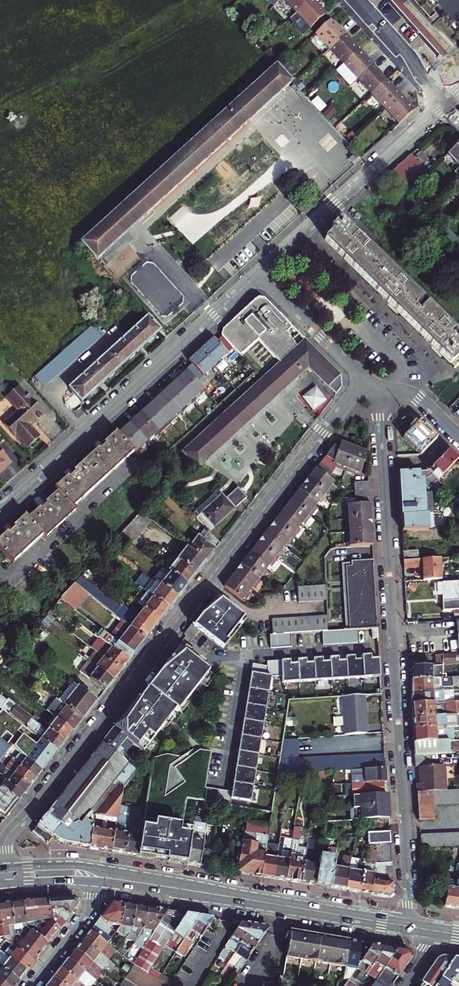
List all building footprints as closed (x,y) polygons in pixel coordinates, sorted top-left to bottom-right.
[(298,13),(312,0),(287,0),(298,13)] [(298,13),(312,27),(327,15),(322,8),(324,6),(318,0),(312,0),(298,13)] [(428,0),(423,0),(431,9),(434,7),(428,0)] [(434,7),(437,10),(442,15),(439,18),(446,26),(449,23),(455,30),(452,33),(456,37),(458,35),(458,0),(428,0),(434,7)] [(298,13),(293,17),(306,32),(312,27),(298,13)] [(337,26),(332,20),(316,33),(331,49),(348,34),(339,24),(337,26)] [(449,23),(446,26),(452,33),(455,30),(449,23)] [(345,65),(359,52),(354,46),(357,44),(348,34),(331,49),(345,65)] [(367,56),(365,58),(359,52),(345,65),(357,79),(375,64),(367,56)] [(289,78),(297,70),(286,59),(279,66),(289,78)] [(277,64),(125,202),(141,220),(292,81),(289,78),(279,66),(277,64)] [(381,76),(383,74),(375,64),(357,79),(371,95),(386,82),(381,76)] [(357,79),(345,65),(337,71),(351,86),(357,79)] [(393,86),(391,88),(386,82),(371,95),(385,110),(402,96),(393,86)] [(317,95),(311,100),(318,108),(323,102),(317,95)] [(410,105),(402,96),(385,110),(398,125),(413,113),(407,107),(410,105)] [(458,173),(458,141),(446,153),(457,166),(452,171),(456,176),(457,175),(458,173)] [(422,151),(415,158),(421,165),(429,159),(422,151)] [(389,173),(405,191),(426,171),(421,165),(415,158),(412,156),(410,153),(389,173)] [(125,202),(82,241),(99,259),(141,220),(125,202)] [(340,218),(331,226),(334,229),(324,238),(450,362),(458,353),(458,352),(457,350),(458,348),(458,335),(426,302),(418,311),(414,307),(422,298),(340,218)] [(220,335),(220,336),(232,349),(240,357),(246,351),(258,341),(280,365),(298,349),(294,345),(295,345),(286,335),(292,329),(262,301),(255,300),(252,301),(221,330),(220,335)] [(161,328),(148,314),(71,384),(76,390),(68,396),(75,404),(82,397),(83,398),(90,390),(95,386),(101,381),(109,374),(114,370),(129,356),(134,352),(141,345),(148,339),(153,335),(161,328)] [(41,388),(100,334),(91,324),(46,364),(32,377),(41,388)] [(188,365),(182,371),(184,373),(194,384),(232,349),(220,336),(214,341),(213,340),(211,342),(190,362),(187,364),(188,365)] [(332,400),(339,391),(338,380),(305,342),(298,349),(280,365),(268,376),(180,456),(195,472),(206,462),(306,371),(332,400)] [(178,376),(177,375),(176,377),(171,381),(189,401),(200,391),(194,384),(183,372),(178,376)] [(165,386),(166,387),(161,392),(178,411),(189,401),(171,381),(167,385),(165,386)] [(17,408),(14,410),(10,414),(9,413),(1,420),(2,421),(0,423),(0,424),(10,436),(11,435),(23,448),(35,437),(26,426),(23,423),(27,420),(29,423),(41,413),(28,398),(26,399),(14,386),(5,394),(17,408)] [(315,386),(301,397),(311,410),(325,400),(315,386)] [(157,396),(155,395),(154,397),(149,401),(167,422),(178,411),(161,392),(157,396)] [(14,410),(17,408),(5,394),(2,397),(14,410)] [(156,432),(167,422),(149,401),(144,406),(142,407),(144,408),(139,412),(156,432)] [(145,441),(156,432),(139,412),(134,417),(133,416),(131,417),(127,421),(145,441)] [(420,453),(436,437),(429,429),(419,420),(403,436),(420,453)] [(116,433),(133,452),(145,441),(127,421),(122,426),(120,428),(121,429),(116,433)] [(115,432),(103,443),(100,446),(97,448),(73,471),(70,473),(68,476),(55,487),(57,490),(45,501),(42,504),(40,506),(28,517),(26,514),(13,526),(10,528),(8,530),(0,537),(0,548),(14,562),(44,534),(46,537),(76,510),(74,507),(134,453),(133,452),(116,433),(115,432)] [(345,471),(345,469),(354,445),(344,441),(341,440),(340,446),(334,444),(317,466),(330,476),(332,472),(340,475),(342,470),(345,471)] [(358,471),(367,450),(363,449),(354,445),(345,469),(354,473),(355,470),(358,471)] [(436,479),(457,458),(453,454),(448,449),(427,470),(436,479)] [(418,471),(418,478),(425,478),(427,495),(429,495),(458,465),(458,460),(457,458),(436,479),(427,470),(425,470),(418,471)] [(309,477),(331,495),(337,488),(334,486),(337,482),(330,476),(317,466),(313,472),(309,477)] [(418,471),(398,471),(399,484),(400,493),(400,496),(427,495),(425,478),(418,478),(418,471)] [(300,488),(321,503),(323,501),(325,503),(331,495),(309,477),(305,482),(300,488)] [(355,487),(370,486),(369,479),(355,480),(355,487)] [(195,511),(191,515),(207,532),(246,498),(243,494),(238,488),(225,499),(222,495),(199,515),(195,511)] [(292,499),(314,517),(321,508),(319,507),(321,503),(300,488),(296,493),(292,499)] [(218,491),(195,511),(199,515),(222,495),(218,491)] [(347,508),(347,516),(371,515),(371,504),(370,493),(356,494),(356,502),(349,503),(350,508),(347,508)] [(433,512),(431,495),(429,495),(427,495),(400,496),(401,505),(401,514),(428,512),(433,512)] [(284,509),(304,525),(307,522),(309,524),(314,517),(292,499),(288,503),(284,509)] [(275,520),(298,538),(303,531),(301,529),(304,525),(284,509),(280,514),(275,520)] [(131,523),(142,531),(152,519),(142,511),(131,523)] [(402,529),(429,527),(428,512),(401,514),(401,521),(402,529)] [(372,521),(371,515),(347,516),(347,526),(351,525),(351,529),(372,528),(372,521)] [(267,530),(288,546),(289,544),(292,546),(298,538),(275,520),(272,525),(267,530)] [(125,538),(132,543),(142,531),(131,523),(121,534),(123,536),(125,538)] [(351,534),(348,534),(348,543),(373,542),(372,536),(372,528),(351,529),(351,534)] [(288,546),(267,530),(263,536),(259,541),(282,559),(287,551),(285,550),(288,546)] [(213,553),(219,545),(208,533),(203,539),(198,536),(188,549),(189,550),(205,562),(213,553)] [(123,536),(121,534),(111,544),(116,549),(125,538),(123,536)] [(271,568),(273,565),(275,567),(282,559),(259,541),(256,545),(250,552),(271,568)] [(418,548),(403,549),(403,558),(418,557),(418,548)] [(180,562),(196,574),(201,567),(205,562),(189,550),(180,562)] [(268,572),(271,568),(250,552),(247,557),(242,563),(265,580),(270,574),(268,572)] [(403,558),(404,566),(416,565),(416,563),(419,563),(419,565),(419,568),(420,578),(439,577),(437,556),(418,557),(403,558)] [(175,557),(165,569),(171,574),(186,586),(191,580),(196,574),(180,562),(175,557)] [(350,560),(344,560),(348,627),(357,627),(376,626),(374,592),(371,557),(350,559),(350,560)] [(339,560),(344,628),(348,627),(344,560),(339,560)] [(256,587),(259,588),(265,580),(242,563),(238,567),(234,573),(254,589),(256,587)] [(91,566),(81,576),(84,579),(94,568),(91,566)] [(142,572),(135,581),(140,585),(169,608),(174,602),(178,597),(162,584),(159,582),(153,578),(152,580),(142,572)] [(168,572),(159,582),(162,584),(171,574),(168,572)] [(225,584),(248,602),(254,594),(252,593),(254,589),(234,573),(229,579),(225,584)] [(186,586),(171,574),(162,584),(178,597),(182,591),(186,586)] [(76,582),(90,593),(95,588),(84,579),(81,576),(76,582)] [(458,579),(458,578),(442,579),(443,598),(444,608),(455,607),(456,619),(458,619),(458,579)] [(90,593),(76,582),(62,597),(86,616),(99,600),(90,593)] [(325,583),(318,583),(311,584),(305,584),(297,585),(298,591),(298,599),(306,599),(312,598),(319,598),(326,598),(325,583)] [(140,585),(131,597),(145,608),(160,620),(165,614),(169,608),(140,585)] [(95,588),(90,593),(99,600),(104,605),(108,601),(109,599),(95,588)] [(246,619),(217,595),(210,603),(206,609),(204,607),(184,632),(192,638),(200,629),(223,647),(246,619)] [(86,616),(62,597),(54,606),(62,612),(67,606),(71,609),(69,611),(82,621),(86,616)] [(104,605),(114,613),(119,607),(115,604),(113,606),(108,601),(104,605)] [(119,607),(114,613),(116,614),(130,626),(138,616),(122,603),(119,607)] [(130,626),(146,638),(154,628),(160,620),(145,608),(138,616),(130,626)] [(49,613),(43,621),(49,626),(55,618),(49,613)] [(146,638),(130,626),(116,614),(110,621),(119,628),(113,637),(116,639),(134,654),(140,646),(146,638)] [(314,629),(321,629),(323,629),(328,629),(327,614),(320,614),(313,615),(307,615),(300,615),(294,616),(287,616),(280,617),(273,617),(274,632),(281,632),(288,631),(291,631),(294,631),(301,631),(308,630),(314,629)] [(455,619),(456,634),(457,640),(448,641),(449,649),(457,648),(457,651),(458,651),(458,619),(456,619),(455,619)] [(328,629),(323,629),(323,642),(358,640),(357,627),(348,627),(344,628),(328,629)] [(41,630),(35,637),(40,642),(47,634),(41,630)] [(104,630),(99,636),(111,645),(112,647),(129,660),(131,657),(134,654),(116,639),(113,637),(104,630)] [(281,632),(274,632),(270,632),(271,646),(292,645),(291,631),(288,631),(281,632)] [(126,664),(129,660),(112,647),(109,651),(103,646),(95,639),(91,645),(96,649),(121,669),(126,664)] [(139,696),(114,727),(126,737),(134,743),(143,751),(175,710),(177,711),(200,682),(207,687),(215,676),(179,648),(163,668),(142,695),(140,693),(139,696)] [(84,653),(82,655),(88,659),(96,666),(98,667),(113,680),(118,673),(121,669),(96,649),(90,657),(84,653)] [(435,654),(436,660),(436,665),(442,664),(442,663),(458,663),(458,653),(441,654),(435,654)] [(140,829),(136,855),(144,856),(175,861),(185,863),(191,829),(191,826),(191,824),(182,822),(187,795),(204,798),(204,800),(230,804),(231,798),(250,802),(271,676),(282,676),(283,682),(380,677),(379,667),(379,659),(371,659),(371,655),(362,656),(362,660),(355,660),(355,656),(346,657),(346,661),(339,661),(339,657),(330,657),(330,661),(323,662),(323,658),(313,658),(314,662),(306,663),(306,659),(297,659),(298,663),(290,663),(290,660),(267,661),(267,666),(252,663),(230,791),(205,788),(211,752),(200,750),(187,758),(186,755),(183,756),(167,754),(152,758),(141,825),(140,829)] [(88,659),(80,669),(90,677),(105,690),(109,684),(113,680),(98,667),(96,666),(88,659)] [(447,673),(444,673),(443,664),(442,664),(436,665),(413,666),(412,673),(412,679),(447,677),(447,673)] [(412,691),(443,689),(443,686),(458,685),(458,676),(447,677),(412,679),(412,684),(412,691)] [(61,701),(64,704),(79,684),(74,680),(59,699),(61,701)] [(79,684),(64,704),(67,705),(83,718),(90,709),(98,699),(79,684)] [(458,693),(458,688),(443,689),(412,691),(412,697),(412,703),(434,702),(441,701),(455,700),(455,693),(458,693)] [(3,709),(15,718),(22,724),(24,725),(31,717),(32,715),(8,697),(7,699),(0,693),(0,706),(3,709)] [(365,707),(364,695),(341,697),(343,734),(365,732),(363,713),(363,707),(365,707)] [(458,714),(458,700),(455,700),(441,701),(441,706),(445,706),(445,714),(458,714)] [(64,704),(61,701),(51,713),(54,715),(57,718),(67,705),(64,704)] [(413,716),(435,715),(434,702),(412,703),(413,710),(413,716)] [(83,718),(67,705),(57,718),(73,731),(78,725),(83,718)] [(5,733),(11,737),(18,729),(22,724),(15,718),(3,709),(0,712),(0,739),(5,733)] [(445,714),(435,715),(413,716),(413,723),(414,728),(445,727),(458,726),(458,714),(445,714)] [(71,734),(73,731),(57,718),(54,715),(50,722),(69,736),(71,734)] [(31,717),(24,725),(27,727),(41,739),(57,751),(62,746),(65,742),(48,729),(47,729),(31,717)] [(296,717),(286,717),(285,725),(297,724),(296,717)] [(50,726),(48,729),(65,742),(67,739),(69,736),(50,722),(48,724),(50,726)] [(445,727),(445,739),(449,739),(454,738),(453,729),(458,729),(458,726),(445,727)] [(126,737),(114,727),(108,735),(102,742),(119,756),(124,749),(127,751),(134,743),(126,737)] [(414,740),(445,739),(445,727),(414,728),(414,735),(414,740)] [(9,741),(14,745),(20,753),(26,745),(29,747),(32,751),(48,764),(51,759),(57,751),(41,739),(37,744),(18,729),(11,737),(9,741)] [(304,737),(286,738),(283,759),(301,758),(304,737)] [(456,749),(450,750),(449,739),(445,739),(414,740),(415,747),(415,753),(431,753),(456,751),(456,749)] [(1,751),(4,754),(6,755),(14,745),(9,741),(6,745),(1,751)] [(95,812),(116,783),(122,787),(137,770),(119,756),(102,742),(53,806),(51,807),(67,819),(73,824),(85,818),(91,810),(95,812)] [(48,764),(32,751),(29,747),(26,745),(20,753),(26,758),(42,771),(45,767),(48,764)] [(15,760),(12,758),(11,759),(36,779),(39,775),(42,771),(26,758),(20,753),(15,760)] [(306,758),(306,771),(317,771),(325,771),(334,770),(350,769),(385,768),(384,753),(306,757),(306,758)] [(427,767),(432,767),(431,753),(415,753),(416,768),(419,768),(420,768),(427,767)] [(301,758),(283,759),(280,773),(289,772),(302,772),(306,771),(306,758),(301,758)] [(33,782),(36,779),(11,759),(9,762),(12,764),(8,769),(30,786),(33,782)] [(1,763),(0,764),(0,773),(7,778),(6,780),(1,786),(19,800),(21,798),(25,793),(30,786),(8,769),(1,763)] [(417,782),(417,791),(432,790),(447,789),(446,779),(443,779),(442,766),(432,767),(427,767),(420,768),(420,776),(421,782),(417,782)] [(386,775),(385,768),(350,769),(351,782),(382,780),(386,780),(386,775)] [(325,771),(317,771),(315,784),(322,785),(325,771)] [(351,782),(342,782),(342,790),(350,790),(351,795),(353,795),(383,793),(383,787),(382,780),(351,782)] [(122,787),(116,783),(95,812),(108,815),(105,829),(92,826),(89,847),(99,848),(110,850),(117,814),(122,787)] [(19,800),(1,786),(0,785),(0,812),(6,817),(9,814),(19,800)] [(458,802),(458,789),(447,789),(432,790),(432,797),(432,803),(458,802)] [(432,797),(432,790),(417,791),(417,798),(418,805),(418,811),(418,819),(433,818),(433,811),(432,804),(432,803),(432,797)] [(383,793),(353,795),(353,807),(354,807),(355,819),(372,818),(388,817),(388,811),(387,800),(387,793),(383,793)] [(49,841),(52,837),(67,819),(51,807),(34,829),(41,835),(49,841)] [(67,843),(89,847),(92,826),(95,812),(91,810),(85,818),(73,824),(67,819),(52,837),(67,843)] [(122,822),(123,815),(117,814),(110,850),(118,851),(124,852),(128,824),(122,822)] [(372,818),(373,833),(389,832),(389,825),(388,817),(372,818)] [(124,852),(136,855),(140,829),(132,828),(133,824),(134,819),(129,818),(128,824),(124,852)] [(334,834),(355,833),(354,819),(333,821),(325,820),(323,829),(329,830),(334,830),(334,834)] [(249,873),(260,875),(264,850),(265,844),(268,824),(249,821),(247,830),(258,832),(261,832),(260,841),(256,841),(254,841),(255,834),(243,832),(240,851),(237,852),(235,860),(238,862),(236,871),(249,873)] [(291,837),(284,879),(293,881),(300,882),(305,848),(305,846),(298,845),(300,827),(293,826),(291,837)] [(193,830),(191,829),(185,863),(198,865),(207,866),(210,849),(200,848),(203,832),(193,830)] [(367,833),(367,844),(390,843),(389,832),(373,833),(367,833)] [(420,834),(421,847),(458,846),(458,833),(420,834)] [(277,846),(272,877),(278,878),(284,879),(291,837),(279,834),(277,846)] [(305,846),(305,848),(313,850),(315,838),(307,837),(305,846)] [(322,885),(329,887),(332,868),(336,846),(321,843),(317,865),(314,884),(322,885)] [(369,893),(375,863),(391,862),(390,843),(367,844),(364,863),(359,892),(364,892),(369,893)] [(264,850),(260,875),(267,876),(272,877),(277,846),(272,846),(272,851),(264,850)] [(308,883),(314,884),(317,865),(311,864),(314,850),(313,850),(305,848),(300,882),(308,883)] [(337,888),(343,889),(347,870),(349,858),(349,855),(345,855),(345,857),(340,856),(338,869),(332,868),(329,887),(337,888)] [(347,870),(353,871),(355,861),(356,859),(349,858),(347,870)] [(359,892),(364,863),(355,861),(353,871),(347,870),(343,889),(352,890),(359,892)] [(442,906),(450,907),(458,909),(458,901),(458,861),(458,863),(454,865),(454,871),(457,874),(456,881),(447,880),(442,906)] [(391,865),(391,862),(375,863),(369,893),(383,895),(393,897),(392,883),(392,875),(381,873),(381,871),(380,871),(381,866),(391,865)] [(391,865),(381,866),(380,871),(381,871),(381,873),(392,875),(391,865)] [(41,900),(34,901),(37,926),(44,930),(50,923),(47,900),(41,900)] [(64,900),(47,900),(50,923),(60,930),(79,906),(74,900),(64,900)] [(28,902),(21,902),(25,927),(32,932),(37,926),(34,901),(28,902)] [(16,936),(19,935),(25,927),(21,902),(16,903),(10,904),(16,936)] [(117,904),(112,903),(97,922),(89,931),(106,944),(110,939),(111,938),(106,933),(112,925),(117,926),(116,928),(117,929),(119,926),(123,905),(117,904)] [(0,905),(0,915),(4,938),(4,939),(10,944),(16,936),(10,904),(4,905),(0,905)] [(123,905),(119,926),(117,929),(116,931),(124,937),(122,939),(123,941),(124,940),(127,936),(130,936),(135,907),(129,906),(123,905)] [(141,937),(146,908),(140,907),(135,907),(130,936),(127,936),(124,940),(135,943),(141,937)] [(133,944),(142,950),(167,912),(156,910),(146,908),(141,937),(135,943),(133,944)] [(133,964),(147,974),(161,952),(186,915),(176,913),(167,912),(142,950),(133,964)] [(192,916),(186,915),(161,952),(165,955),(170,948),(176,952),(199,917),(192,916)] [(206,918),(199,917),(176,952),(174,955),(181,960),(190,946),(189,945),(193,939),(197,942),(212,919),(206,918)] [(53,939),(60,930),(50,923),(44,930),(37,926),(32,932),(48,945),(53,939)] [(234,953),(252,926),(245,925),(239,924),(219,956),(218,958),(222,961),(226,955),(226,952),(228,949),(234,953)] [(234,953),(227,964),(237,971),(266,928),(260,927),(252,926),(234,953)] [(19,935),(23,939),(41,954),(44,950),(48,945),(32,932),(25,927),(19,935)] [(86,935),(82,940),(108,960),(115,951),(106,944),(89,931),(86,935)] [(293,978),(340,985),(343,985),(347,980),(342,980),(349,941),(335,939),(306,935),(291,932),(283,977),(281,976),(279,985),(281,985),(291,985),(293,978)] [(15,949),(34,963),(37,959),(41,954),(23,939),(20,942),(23,944),(20,948),(18,946),(15,949)] [(106,944),(115,951),(119,946),(110,939),(106,944)] [(78,945),(75,950),(101,969),(102,970),(109,960),(108,960),(82,940),(78,945)] [(348,980),(356,967),(371,945),(355,942),(349,941),(342,980),(347,980),(348,980)] [(11,945),(4,953),(27,972),(30,969),(34,963),(15,949),(11,945)] [(377,946),(371,945),(356,967),(362,971),(354,984),(357,985),(366,973),(384,947),(377,946)] [(119,946),(115,951),(121,955),(126,951),(119,946)] [(390,948),(384,947),(366,973),(376,980),(397,949),(390,948)] [(397,949),(376,980),(375,981),(382,985),(391,985),(410,958),(409,954),(408,951),(397,949)] [(20,981),(23,977),(27,972),(4,953),(0,950),(0,957),(0,958),(0,966),(20,981)] [(101,969),(75,950),(71,955),(67,959),(92,978),(93,979),(101,969)] [(455,959),(447,957),(439,956),(418,985),(436,985),(455,959)] [(67,959),(64,964),(60,968),(81,984),(84,985),(86,985),(92,978),(67,959)] [(451,983),(458,971),(458,959),(455,959),(436,985),(449,985),(451,983)] [(130,967),(125,963),(121,967),(127,972),(130,967)] [(124,978),(135,985),(164,985),(157,981),(148,975),(147,974),(133,964),(124,978)] [(7,985),(16,985),(20,981),(0,966),(0,980),(7,985)] [(53,977),(66,985),(79,985),(81,984),(60,968),(57,972),(53,977)] [(451,983),(456,985),(458,985),(458,971),(451,983)] [(53,977),(50,981),(46,985),(47,985),(66,985),(53,977)] [(157,981),(164,985),(169,985),(170,984),(160,977),(157,981)]
